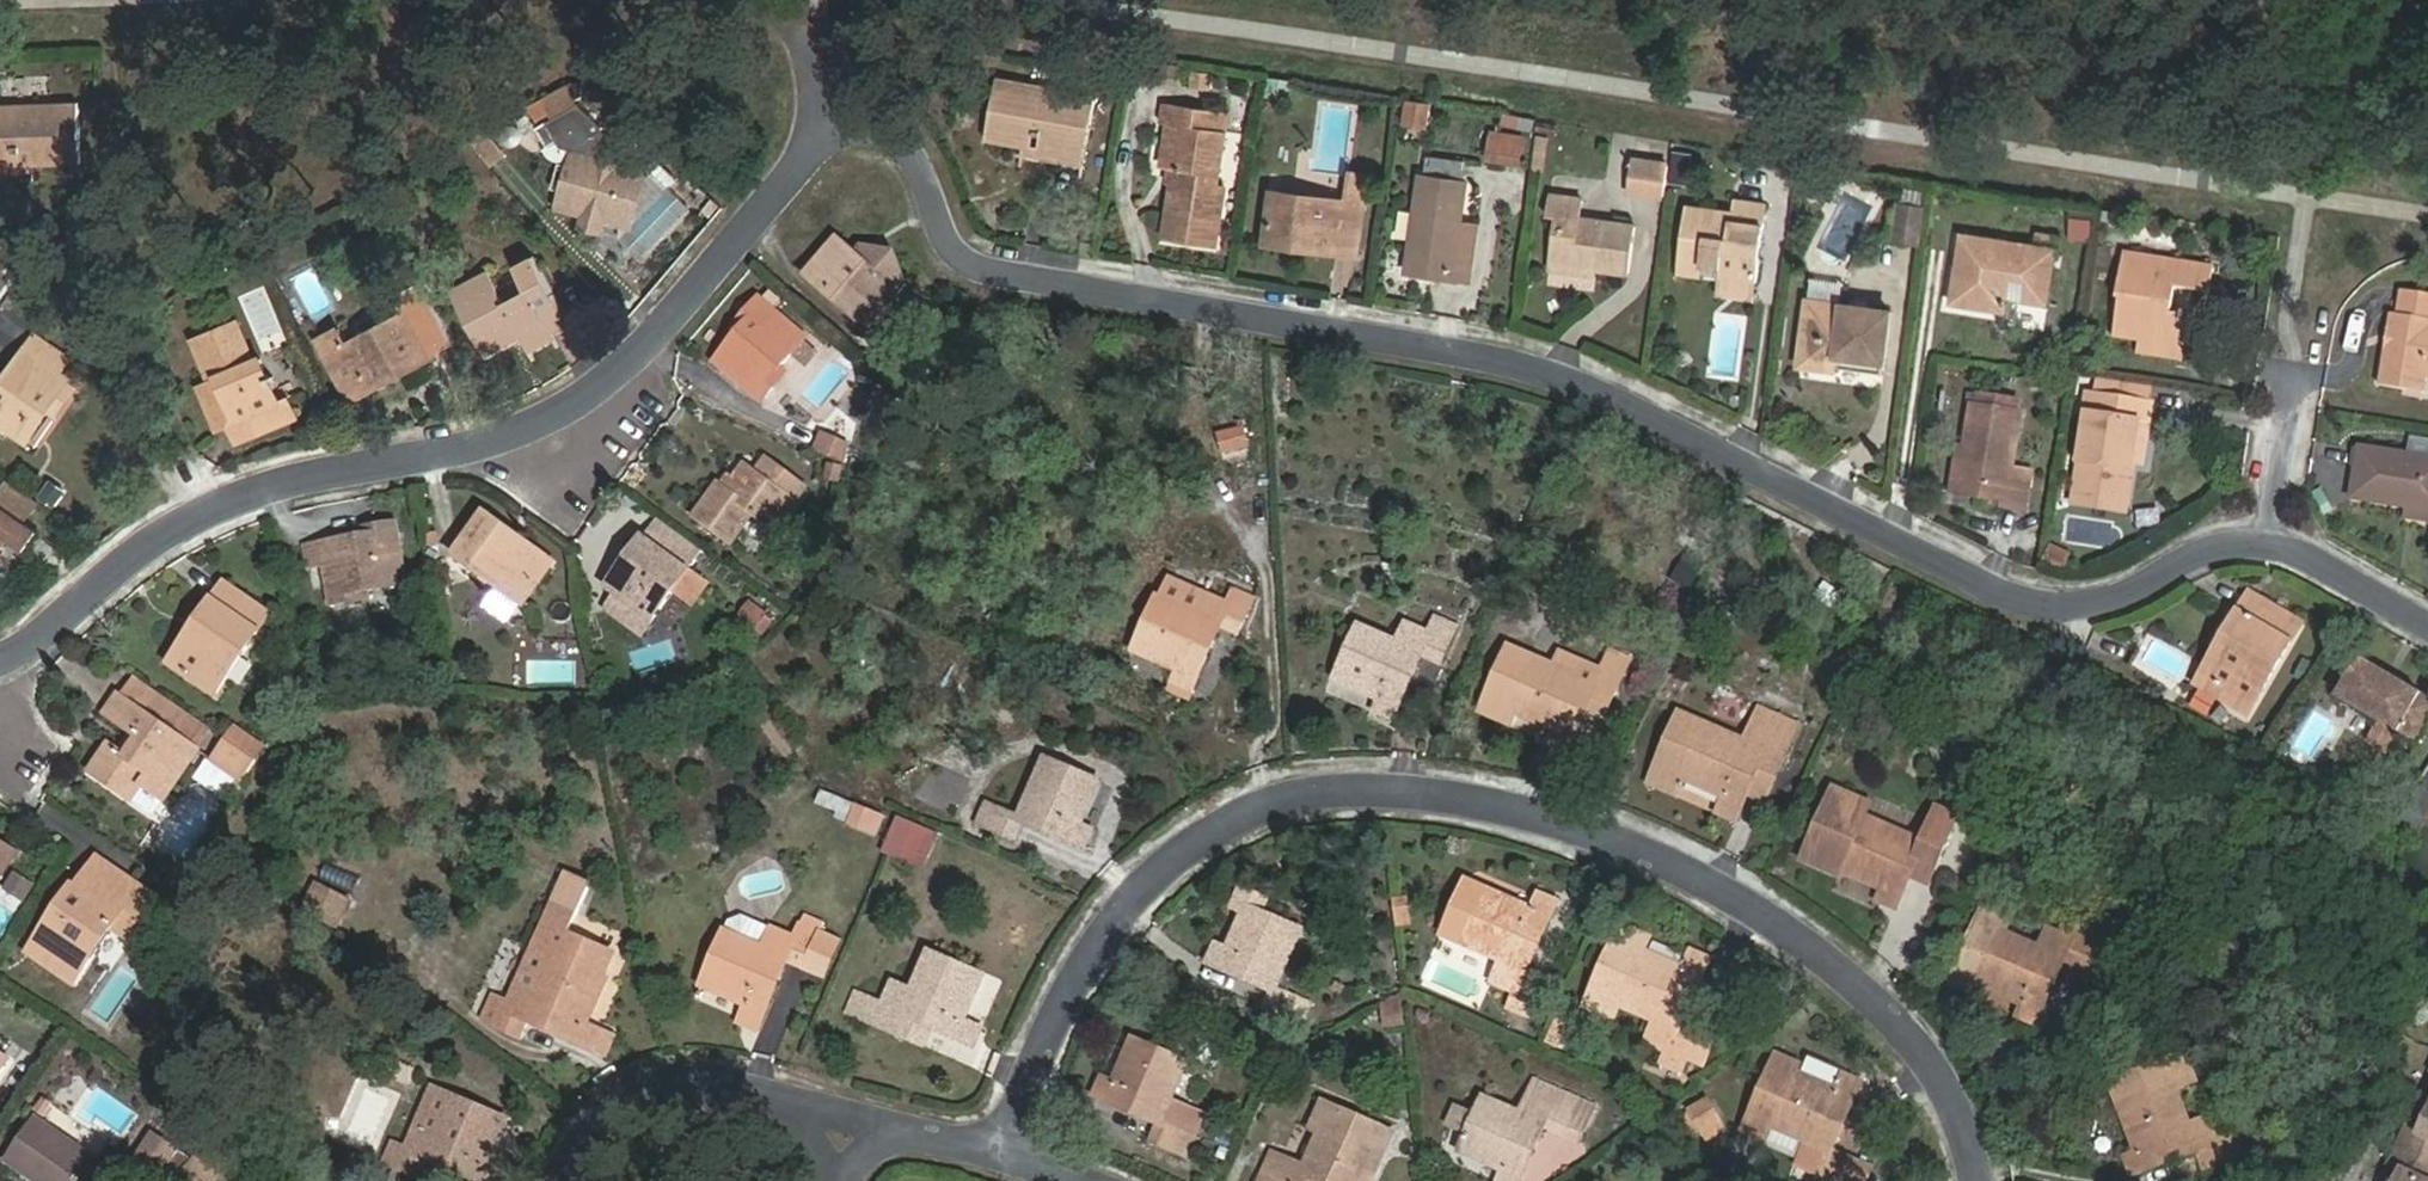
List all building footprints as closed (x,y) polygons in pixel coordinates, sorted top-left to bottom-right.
[(980,144),(1020,151),(1022,139),(1036,142),(1034,153),(1079,161),(1089,101),(991,84),(980,144)] [(1427,131),(1429,104),(1402,101),(1399,129),(1427,131)] [(1177,180),(1171,179),(1166,215),(1216,223),(1221,188),(1214,187),(1225,114),(1162,105),(1159,124),(1170,126),(1164,169),(1172,171),(1178,172),(1177,180)] [(547,134),(583,120),(568,109),(534,121),(545,150),(559,152),(560,146),(550,144),(547,134)] [(35,168),(83,167),(81,112),(0,115),(0,170),(17,169),(17,159),(34,159),(35,168)] [(616,222),(627,155),(603,151),(605,137),(583,120),(547,134),(550,144),(560,146),(559,152),(556,167),(545,165),(540,192),(552,195),(550,212),(574,215),(572,228),(596,231),(598,219),(616,222)] [(482,130),(467,144),(489,168),(505,154),(482,130)] [(1484,164),(1520,168),(1523,134),(1487,130),(1484,164)] [(1022,139),(1020,151),(1034,153),(1036,142),(1022,139)] [(1034,153),(1020,151),(1019,163),(1077,172),(1079,161),(1034,153)] [(627,155),(616,222),(614,236),(636,256),(682,207),(627,155)] [(1425,157),(1424,173),(1463,175),(1464,160),(1425,157)] [(35,168),(34,159),(17,159),(17,169),(0,170),(0,180),(35,178),(35,168)] [(1305,243),(1304,249),(1354,256),(1366,178),(1349,176),(1344,204),(1275,194),(1268,238),(1305,243)] [(1627,211),(1662,216),(1667,183),(1632,178),(1627,211)] [(1452,275),(1463,186),(1418,179),(1405,275),(1428,278),(1430,271),(1452,275)] [(636,247),(673,207),(653,188),(629,213),(630,224),(621,233),(636,247)] [(705,218),(716,205),(706,195),(694,207),(705,218)] [(1553,264),(1591,269),(1628,275),(1634,228),(1581,220),(1583,202),(1551,197),(1548,218),(1558,219),(1553,264)] [(1753,249),(1762,250),(1767,209),(1736,204),(1734,217),(1688,210),(1679,266),(1704,270),(1722,272),(1720,284),(1757,289),(1761,255),(1753,253),(1753,249)] [(2069,220),(2069,242),(2088,242),(2088,220),(2069,220)] [(1919,226),(1898,223),(1892,261),(1913,264),(1919,226)] [(869,266),(848,249),(829,234),(798,270),(863,326),(902,281),(890,254),(879,253),(869,266)] [(1959,279),(1951,278),(1947,307),(2000,314),(2003,300),(2043,306),(2047,284),(2038,283),(2039,273),(2048,274),(2052,251),(1959,236),(1954,265),(1961,266),(1959,279)] [(1267,243),(1304,249),(1305,243),(1268,238),(1267,243)] [(856,240),(848,249),(869,266),(879,253),(890,254),(887,247),(856,240)] [(1074,255),(1089,258),(1091,244),(1077,242),(1074,255)] [(2171,281),(2189,284),(2205,287),(2209,265),(2118,250),(2110,297),(2116,298),(2110,332),(2138,337),(2180,344),(2186,305),(2179,304),(2179,309),(2167,307),(2171,281)] [(516,330),(520,336),(527,349),(558,333),(555,327),(568,321),(535,260),(515,270),(526,291),(503,302),(486,272),(449,292),(481,354),(502,342),(499,338),(516,330)] [(1590,276),(1591,269),(1553,264),(1551,271),(1590,276)] [(1954,265),(1951,278),(1959,279),(1961,266),(1954,265)] [(1704,270),(1679,266),(1678,276),(1702,280),(1704,270)] [(2038,283),(2047,284),(2048,274),(2039,273),(2038,283)] [(2186,305),(2189,284),(2171,281),(2167,307),(2179,309),(2179,304),(2186,305)] [(1755,299),(1757,289),(1720,284),(1719,294),(1755,299)] [(2407,284),(2402,316),(2397,315),(2384,394),(2427,401),(2427,287),(2407,284)] [(769,382),(778,372),(805,340),(758,300),(744,317),(752,324),(742,336),(717,366),(761,405),(776,388),(769,382)] [(1857,311),(1872,313),(1873,306),(1858,304),(1857,311)] [(1840,361),(1884,367),(1892,316),(1872,313),(1857,311),(1809,305),(1800,368),(1838,374),(1839,371),(1840,361)] [(409,359),(412,364),(432,354),(408,310),(346,342),(337,327),(316,338),(348,399),(388,378),(385,372),(409,359)] [(752,324),(744,317),(734,329),(742,336),(752,324)] [(269,375),(260,357),(255,359),(238,320),(194,340),(211,380),(200,385),(218,426),(231,420),(240,440),(297,414),(288,395),(279,399),(271,382),(278,379),(275,372),(269,375)] [(503,344),(520,336),(516,330),(499,338),(502,342),(503,344)] [(2180,344),(2138,337),(2136,349),(2178,356),(2180,344)] [(39,341),(31,353),(64,376),(72,365),(39,341)] [(32,448),(54,416),(62,405),(68,409),(82,388),(64,376),(31,353),(8,386),(0,398),(0,427),(32,448)] [(388,378),(412,364),(409,359),(385,372),(388,378)] [(1883,377),(1884,367),(1840,361),(1839,371),(1883,377)] [(785,378),(778,372),(769,382),(776,388),(785,378)] [(2138,422),(2147,424),(2149,404),(2086,393),(2069,502),(2122,512),(2131,463),(2138,422)] [(62,405),(54,416),(61,421),(68,409),(62,405)] [(2012,470),(2019,416),(1972,408),(1965,454),(1959,453),(1953,496),(2006,504),(2005,509),(2025,512),(2031,474),(2012,470)] [(828,421),(820,453),(845,463),(854,428),(828,421)] [(2140,464),(2147,424),(2138,422),(2131,463),(2140,464)] [(1219,452),(1249,448),(1245,424),(1216,429),(1219,452)] [(2427,510),(2427,459),(2366,449),(2358,500),(2414,508),(2427,510)] [(720,488),(715,484),(712,482),(689,513),(727,540),(749,510),(771,527),(801,485),(763,456),(752,470),(739,461),(729,475),(720,488)] [(724,471),(715,484),(720,488),(729,475),(724,471)] [(47,480),(38,500),(56,509),(66,489),(47,480)] [(0,494),(0,498),(30,513),(36,501),(4,485),(0,494)] [(2414,508),(2413,519),(2427,521),(2427,510),(2414,508)] [(11,551),(28,563),(43,540),(0,511),(0,566),(11,551)] [(450,552),(517,602),(545,565),(500,532),(503,527),(481,511),(450,552)] [(347,586),(361,583),(401,577),(392,525),(369,529),(370,536),(357,538),(316,545),(320,566),(327,599),(348,595),(347,586)] [(370,536),(369,529),(356,531),(357,538),(370,536)] [(639,637),(650,620),(685,570),(640,538),(621,565),(629,571),(613,594),(601,610),(639,637)] [(306,569),(320,566),(316,545),(302,549),(306,569)] [(2067,555),(2047,547),(2042,561),(2062,569),(2067,555)] [(444,562),(431,564),(434,583),(447,581),(444,562)] [(604,588),(613,594),(629,571),(621,565),(604,588)] [(1821,580),(1813,596),(1833,607),(1842,591),(1821,580)] [(362,592),(361,583),(347,586),(348,595),(362,592)] [(207,625),(177,670),(216,697),(271,618),(226,586),(202,621),(207,625)] [(1244,634),(1260,597),(1240,588),(1234,603),(1213,594),(1204,614),(1165,597),(1142,649),(1186,669),(1180,683),(1196,691),(1226,626),(1244,634)] [(2213,674),(2250,698),(2303,619),(2259,590),(2232,633),(2236,636),(2213,674)] [(749,600),(736,615),(750,627),(763,613),(749,600)] [(1385,713),(1402,720),(1429,655),(1447,662),(1462,626),(1441,617),(1435,632),(1414,623),(1405,643),(1367,626),(1344,680),(1390,700),(1385,713)] [(171,666),(177,670),(207,625),(202,621),(171,666)] [(2246,705),(2250,698),(2213,674),(2236,636),(2232,633),(2203,678),(2246,705)] [(2427,722),(2427,689),(2366,650),(2343,687),(2384,714),(2400,725),(2419,737),(2427,722)] [(1579,679),(1542,663),(1519,718),(1563,736),(1557,750),(1574,758),(1601,693),(1618,700),(1634,661),(1614,653),(1605,674),(1585,666),(1579,679)] [(127,763),(117,756),(109,750),(91,776),(132,804),(151,777),(173,792),(201,753),(120,698),(107,717),(132,734),(142,741),(127,763)] [(2400,725),(2384,714),(2373,732),(2389,742),(2400,725)] [(1683,786),(1728,806),(1721,819),(1739,827),(1768,762),(1784,770),(1801,732),(1765,717),(1749,751),(1681,720),(1651,786),(1678,798),(1683,786)] [(234,726),(211,760),(240,780),(264,746),(234,726)] [(132,734),(117,756),(127,763),(142,741),(132,734)] [(1104,784),(1051,760),(1026,817),(993,802),(983,824),(1019,839),(1026,821),(1090,849),(1098,832),(1086,826),(1104,784)] [(151,777),(132,804),(154,819),(173,792),(151,777)] [(819,788),(813,805),(844,817),(851,800),(819,788)] [(877,816),(857,808),(850,824),(870,833),(877,816)] [(1941,860),(1957,823),(1937,814),(1927,836),(1910,829),(1904,841),(1863,822),(1838,876),(1883,897),(1878,909),(1896,918),(1924,852),(1941,860)] [(877,816),(870,833),(877,835),(884,819),(877,816)] [(899,817),(883,853),(919,869),(935,832),(899,817)] [(16,860),(0,848),(0,883),(16,860)] [(103,864),(83,894),(92,901),(112,870),(103,864)] [(589,881),(563,869),(504,997),(489,990),(477,1016),(522,1036),(527,1023),(605,1058),(617,1031),(587,1018),(619,947),(569,925),(589,881)] [(92,901),(83,894),(79,892),(34,957),(80,987),(118,934),(135,946),(164,906),(112,870),(92,901)] [(16,872),(4,890),(24,903),(36,885),(16,872)] [(307,915),(338,927),(349,897),(318,885),(307,915)] [(1536,975),(1562,911),(1547,904),(1541,918),(1475,891),(1453,942),(1531,977),(1517,1011),(1537,1020),(1553,982),(1536,975)] [(1406,896),(1389,900),(1395,927),(1412,923),(1406,896)] [(1995,928),(2005,907),(1983,897),(1941,983),(1964,994),(1970,980),(2014,1003),(2007,1016),(2026,1025),(2058,961),(2093,980),(2112,944),(2073,924),(2066,939),(2044,928),(2035,948),(1995,928)] [(1278,988),(1304,929),(1250,905),(1231,949),(1219,944),(1210,963),(1272,990),(1265,1008),(1301,1024),(1311,1003),(1278,988)] [(758,942),(719,925),(693,985),(739,1004),(731,1021),(757,1032),(787,964),(824,981),(842,940),(820,931),(824,921),(799,910),(789,933),(766,923),(758,942)] [(1696,1064),(1705,1044),(1687,1037),(1713,973),(1698,966),(1692,979),(1647,960),(1651,950),(1624,939),(1594,1015),(1618,1026),(1624,1013),(1663,1029),(1683,1038),(1674,1061),(1669,1072),(1690,1081),(1696,1064)] [(964,1024),(983,978),(930,954),(913,994),(894,986),(884,1008),(869,1001),(860,1023),(895,1038),(904,1019),(968,1047),(976,1029),(964,1024)] [(1383,1027),(1403,1024),(1399,1000),(1380,1003),(1383,1027)] [(1683,1038),(1663,1029),(1653,1052),(1674,1061),(1683,1038)] [(1169,1098),(1185,1060),(1132,1036),(1113,1080),(1100,1073),(1091,1093),(1154,1122),(1147,1137),(1184,1155),(1203,1114),(1169,1098)] [(1720,1050),(1705,1044),(1696,1064),(1711,1071),(1720,1050)] [(17,1068),(0,1056),(0,1093),(17,1068)] [(2130,1159),(2117,1163),(2124,1180),(2125,1180),(2192,1158),(2199,1177),(2236,1164),(2228,1143),(2211,1148),(2203,1127),(2183,1134),(2169,1093),(2194,1084),(2184,1056),(2113,1082),(2123,1109),(2114,1113),(2130,1159)] [(1853,1165),(1837,1157),(1866,1094),(1849,1086),(1843,1099),(1800,1079),(1804,1068),(1784,1058),(1748,1132),(1769,1142),(1775,1131),(1809,1148),(1799,1169),(1823,1180),(1822,1180),(1846,1180),(1853,1165)] [(505,1117),(451,1093),(433,1134),(413,1126),(403,1149),(388,1143),(380,1161),(418,1177),(426,1159),(478,1180),(493,1180),(498,1170),(486,1164),(505,1117)] [(1589,1102),(1568,1094),(1554,1128),(1495,1104),(1473,1159),(1517,1177),(1515,1180),(1537,1180),(1557,1132),(1574,1139),(1589,1102)] [(1605,1110),(1589,1102),(1574,1139),(1590,1146),(1605,1110)] [(1387,1134),(1324,1106),(1313,1130),(1323,1134),(1309,1167),(1282,1155),(1272,1178),(1265,1175),(1263,1180),(1367,1180),(1387,1134)] [(2418,1130),(2405,1124),(2387,1165),(2400,1170),(2395,1180),(2427,1180),(2427,1108),(2418,1130)] [(1703,1143),(1720,1134),(1708,1113),(1691,1123),(1703,1143)] [(119,1177),(40,1123),(11,1164),(36,1180),(117,1180),(119,1177)] [(1387,1134),(1367,1180),(1378,1180),(1397,1139),(1387,1134)] [(1727,1146),(1720,1134),(1703,1143),(1711,1156),(1727,1146)] [(179,1152),(157,1136),(142,1159),(164,1174),(179,1152)] [(1853,1165),(1846,1180),(1873,1180),(1875,1175),(1853,1165)]
